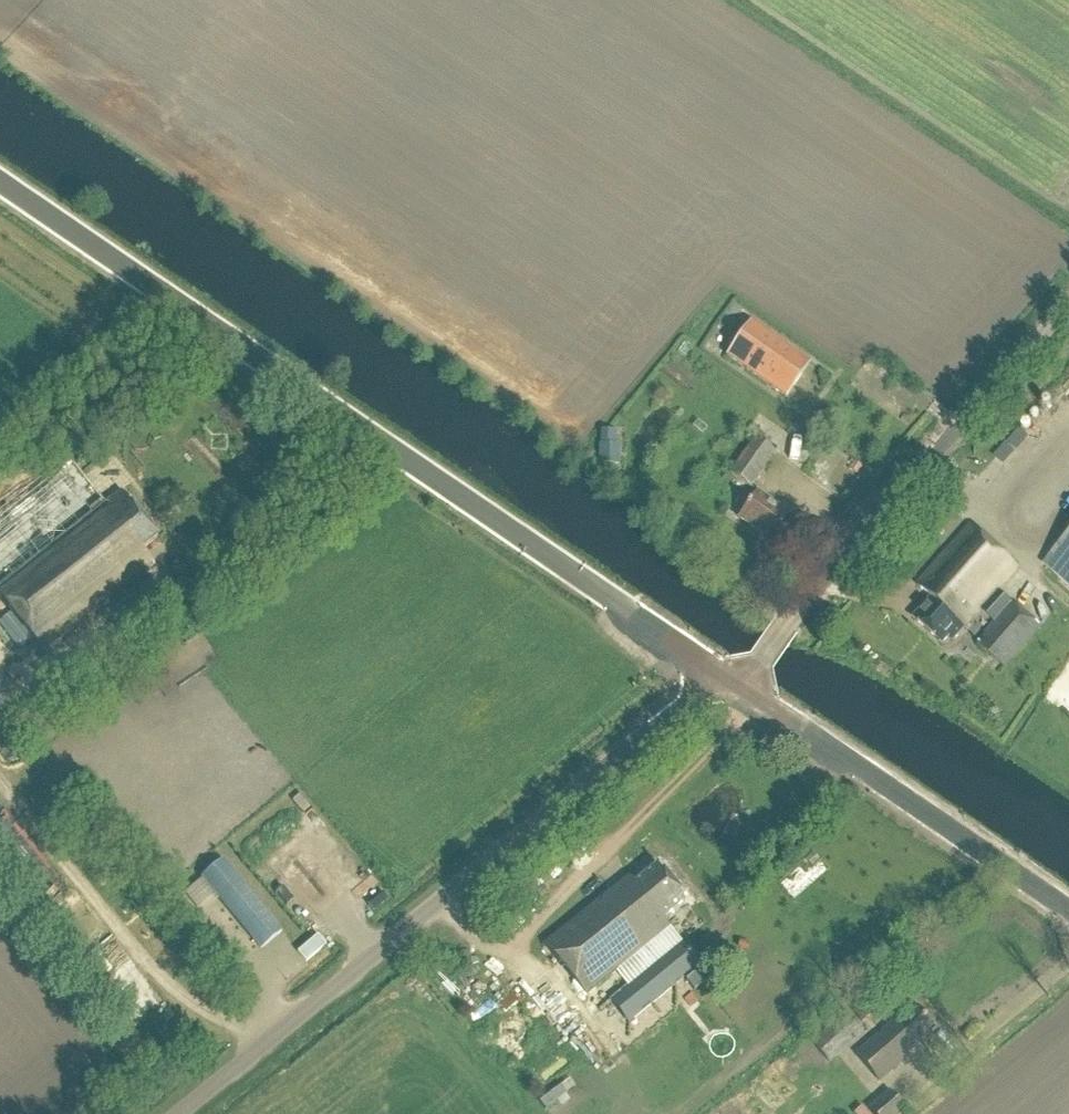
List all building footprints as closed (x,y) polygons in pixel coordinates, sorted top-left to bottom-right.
[(740,337),(774,360),(785,345),(752,320),(740,337)] [(760,379),(774,360),(740,337),(728,355),(760,379)] [(785,345),(774,360),(760,379),(785,398),(809,363),(785,345)] [(729,475),(750,490),(774,456),(754,440),(729,475)] [(70,467),(0,522),(0,600),(44,656),(154,570),(142,555),(156,544),(119,498),(104,510),(70,467)] [(778,509),(755,493),(736,520),(769,542),(789,513),(780,506),(778,509)] [(1039,628),(996,590),(1017,567),(969,524),(916,584),(931,597),(912,618),(942,644),(950,634),(954,637),(979,610),(997,625),(979,647),(1004,669),(1039,628)] [(1044,565),(1068,588),(1068,538),(1044,565)] [(262,951),(283,933),(223,862),(202,880),(262,951)] [(685,901),(657,867),(636,884),(628,875),(543,945),(585,996),(671,926),(664,918),(685,901)] [(223,965),(246,945),(187,877),(164,896),(223,965)] [(287,908),(294,903),(282,889),(275,895),(287,908)] [(630,1024),(699,969),(680,945),(611,1000),(630,1024)] [(694,992),(708,981),(700,971),(686,982),(694,992)] [(879,1081),(908,1056),(903,1051),(932,1026),(912,1003),(855,1054),(879,1081)] [(863,1025),(869,1019),(860,1008),(854,1013),(863,1025)] [(830,1064),(864,1033),(848,1015),(813,1046),(830,1064)] [(906,1111),(889,1091),(868,1109),(872,1113),(902,1113),(906,1111)]
